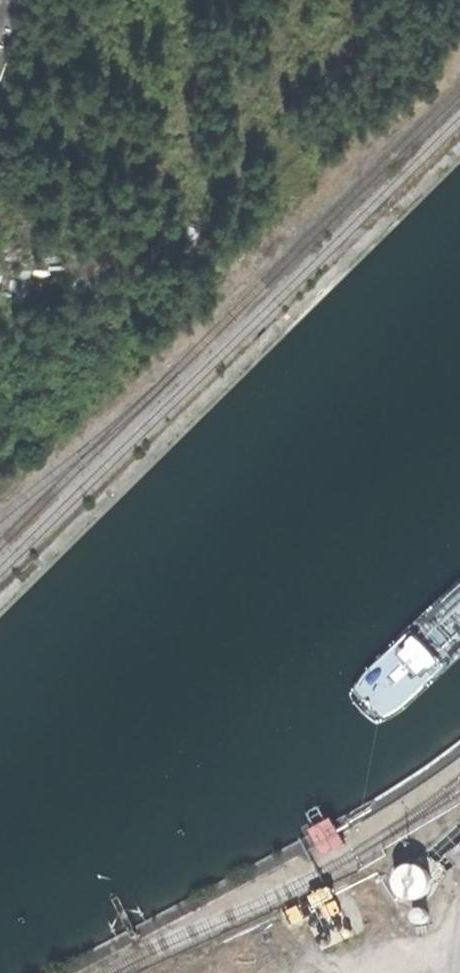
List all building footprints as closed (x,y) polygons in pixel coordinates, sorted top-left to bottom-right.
[(34,0),(0,0),(0,92),(34,0)] [(427,908),(432,905),(436,900),(438,893),(437,885),(433,879),(426,875),(421,874),(413,876),(408,879),(404,885),(403,891),(405,899),(408,904),(413,907),(420,909),(427,908)]
